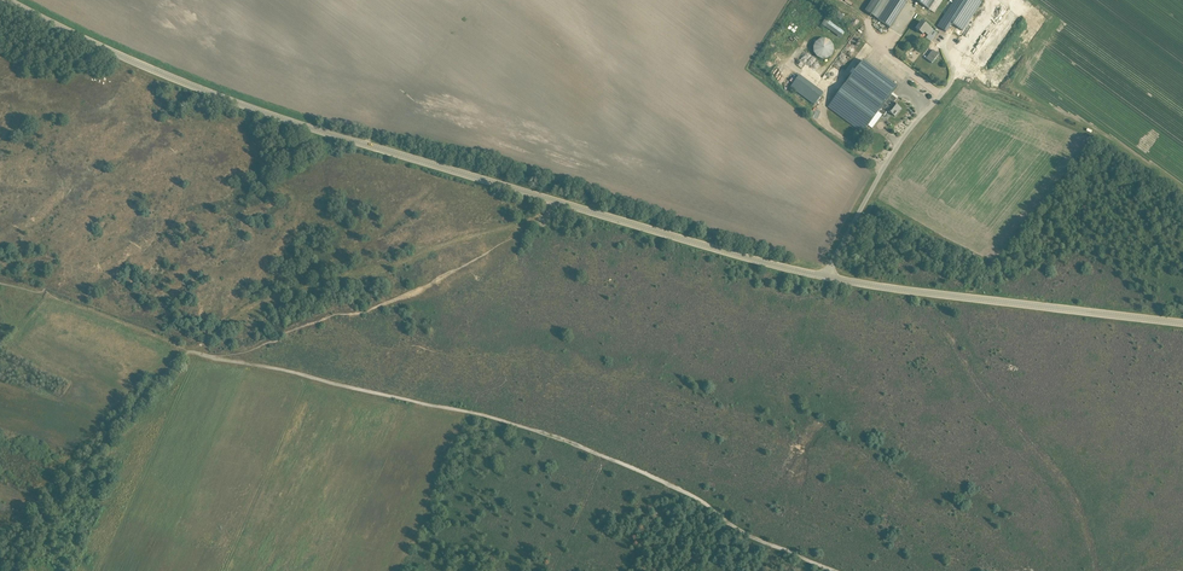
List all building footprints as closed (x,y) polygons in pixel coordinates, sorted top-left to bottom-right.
[(890,28),(907,3),(902,0),(872,0),(865,11),(890,28)] [(927,9),(933,0),(914,0),(927,9)] [(966,26),(982,2),(979,0),(955,0),(941,21),(937,26),(946,32),(951,24),(963,31),(966,26)] [(826,19),(822,24),(842,37),(845,32),(826,19)] [(932,30),(921,22),(916,30),(923,35),(924,33),(928,35),(932,30)] [(817,57),(822,59),(827,59),(831,56),(834,51),(833,46),(830,41),(825,39),(820,40),(816,43),(813,48),(814,53),(817,57)] [(935,41),(931,47),(940,53),(944,47),(935,41)] [(869,82),(860,94),(845,83),(828,107),(863,133),(878,112),(884,116),(887,111),(895,117),(901,109),(894,104),(898,97),(892,93),(897,87),(877,72),(869,82)] [(790,87),(814,105),(824,92),(800,74),(790,87)]
